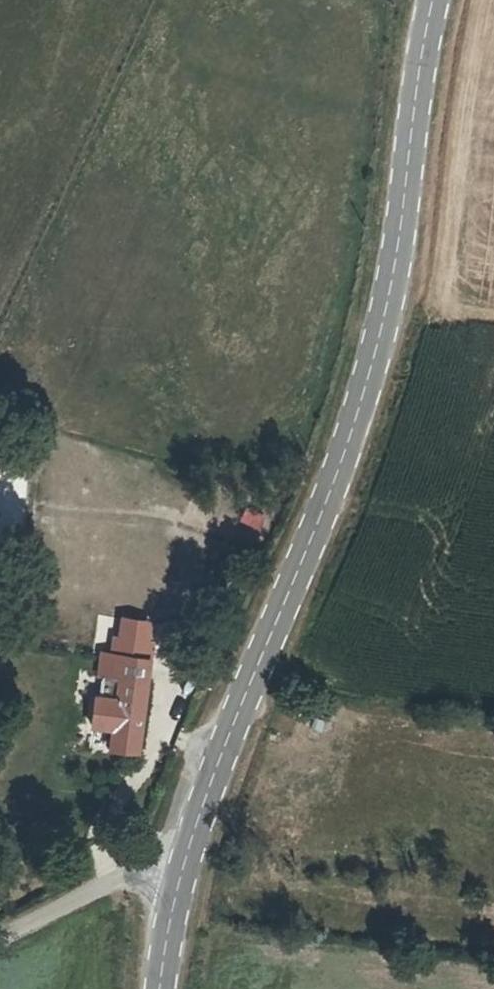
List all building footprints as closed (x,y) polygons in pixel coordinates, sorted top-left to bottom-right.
[(0,443),(0,540),(27,542),(34,445),(0,443)] [(114,696),(109,748),(135,751),(147,652),(112,647),(109,658),(97,657),(93,692),(114,696)]
